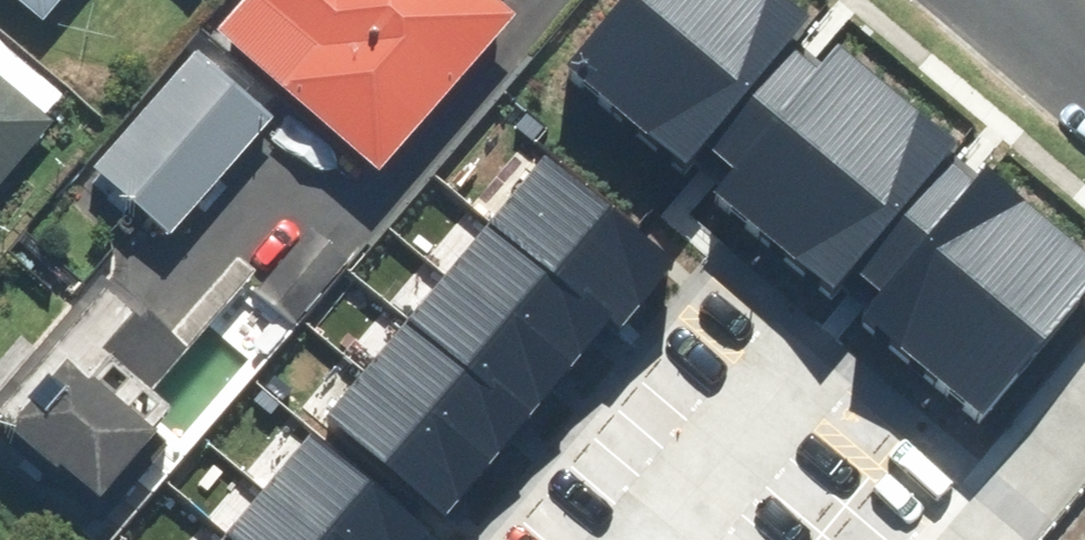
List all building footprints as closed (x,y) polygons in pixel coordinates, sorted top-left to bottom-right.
[(53,19),(70,0),(30,0),(53,19)] [(232,33),(395,175),(530,21),(506,0),(261,0),(232,33)] [(582,76),(984,424),(1084,308),(1084,245),(802,0),(648,0),(582,76)] [(207,58),(110,171),(186,235),(283,122),(207,58)] [(60,123),(0,74),(0,195),(60,123)] [(541,162),(341,419),(454,506),(614,300),(632,314),(671,263),(541,162)] [(116,281),(0,413),(0,432),(107,526),(233,383),(116,281)] [(233,539),(416,539),(420,535),(311,446),(233,539)]
